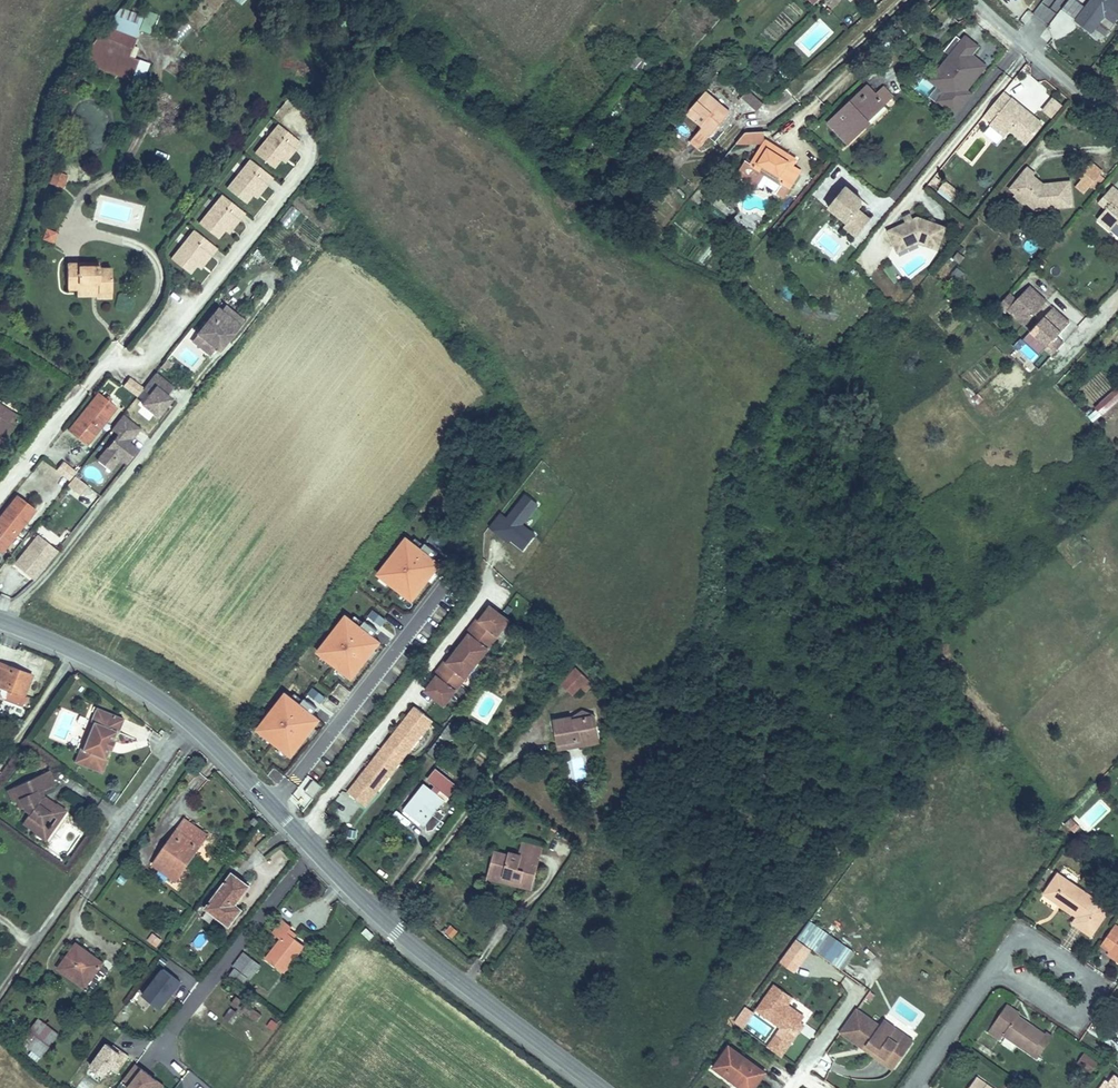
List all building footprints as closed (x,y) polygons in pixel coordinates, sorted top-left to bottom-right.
[(1074,18),(1082,5),(1073,0),(1066,14),(1074,18)] [(1076,20),(1092,33),(1105,15),(1114,22),(1117,17),(1117,0),(1091,0),(1076,20)] [(128,58),(135,39),(140,26),(114,17),(111,21),(94,42),(89,47),(79,59),(131,79),(137,61),(128,58)] [(181,41),(192,28),(185,22),(174,34),(181,41)] [(980,45),(968,35),(942,66),(949,72),(941,82),(949,88),(940,99),(956,112),(972,93),(968,89),(987,65),(979,59),(976,62),(970,57),(980,45)] [(649,62),(639,54),(626,71),(628,73),(635,79),(649,62)] [(947,91),(949,88),(941,82),(949,72),(942,66),(932,79),(947,91)] [(875,92),(882,85),(874,78),(868,84),(875,92)] [(884,104),(875,95),(867,86),(829,123),(848,143),(870,122),(868,120),(884,104)] [(892,96),(883,87),(875,95),(884,104),(892,96)] [(763,104),(748,90),(741,97),(757,111),(763,104)] [(716,100),(706,92),(688,113),(702,125),(700,128),(701,129),(691,141),(699,149),(728,114),(714,102),(716,100)] [(1011,99),(1003,92),(984,116),(992,122),(995,118),(1025,143),(1041,123),(1029,113),(1027,116),(1017,107),(1019,105),(1011,98),(1011,99)] [(1053,99),(1041,112),(1050,120),(1062,106),(1053,99)] [(1019,105),(1017,107),(1027,116),(1029,113),(1019,105)] [(280,159),(290,146),(294,149),(300,142),(278,124),(255,153),(273,167),(280,159)] [(775,150),(777,147),(766,141),(748,170),(762,179),(765,173),(789,188),(799,171),(791,166),(796,159),(787,154),(786,157),(775,150)] [(284,163),(294,149),(290,146),(280,159),(284,163)] [(777,147),(775,150),(786,157),(787,154),(777,147)] [(252,194),(262,181),(266,185),(272,177),(250,160),(227,189),(245,203),(252,194)] [(1084,194),(1091,186),(1101,174),(1103,172),(1091,162),(1079,175),(1083,178),(1075,187),(1084,194)] [(1034,173),(1028,168),(1019,178),(1026,184),(1033,175),(1034,173)] [(61,188),(66,175),(56,171),(51,184),(61,188)] [(1105,178),(1101,174),(1091,186),(1095,189),(1105,178)] [(1019,178),(1014,185),(1020,190),(1018,193),(1027,200),(1030,196),(1041,206),(1054,204),(1054,208),(1073,206),(1070,181),(1047,183),(1048,186),(1044,187),(1043,184),(1033,175),(1026,184),(1019,178)] [(939,180),(935,176),(931,180),(936,185),(939,180)] [(256,198),(266,185),(262,181),(252,194),(256,198)] [(945,181),(940,188),(945,192),(950,185),(945,181)] [(959,193),(950,185),(945,192),(954,199),(959,193)] [(1020,190),(1014,185),(1011,189),(1017,194),(1016,196),(1024,203),(1026,201),(1036,210),(1054,208),(1054,204),(1041,206),(1030,196),(1027,200),(1018,193),(1020,190)] [(842,215),(861,230),(870,219),(858,209),(862,205),(851,196),(853,193),(845,186),(828,207),(840,217),(842,215)] [(1113,186),(1099,202),(1107,209),(1098,219),(1111,230),(1117,222),(1117,223),(1117,191),(1113,186)] [(861,199),(853,193),(851,196),(862,205),(861,199)] [(238,220),(244,212),(222,195),(199,224),(217,238),(224,230),(234,217),(238,220)] [(287,230),(299,212),(289,205),(277,223),(287,230)] [(738,213),(733,220),(752,236),(758,229),(738,213)] [(903,216),(906,222),(913,219),(910,213),(903,216)] [(842,215),(840,217),(847,223),(844,226),(856,237),(861,230),(842,215)] [(228,233),(238,220),(234,217),(224,230),(228,233)] [(887,231),(894,245),(902,242),(905,249),(919,243),(938,250),(947,227),(917,217),(913,219),(906,222),(887,231)] [(52,242),(55,233),(47,230),(44,239),(52,242)] [(189,273),(196,265),(195,265),(206,252),(210,255),(216,248),(194,230),(171,259),(189,273)] [(826,234),(819,241),(830,253),(838,247),(826,234)] [(1030,240),(1024,248),(1032,254),(1038,246),(1030,240)] [(905,249),(902,242),(894,245),(897,253),(905,249)] [(200,268),(210,255),(206,252),(195,265),(196,265),(200,268)] [(965,257),(958,252),(953,258),(960,263),(965,257)] [(68,289),(79,289),(91,289),(91,285),(98,285),(98,292),(112,292),(111,269),(99,269),(99,263),(67,264),(68,289)] [(948,276),(958,282),(964,272),(954,267),(948,276)] [(98,292),(98,285),(91,285),(91,289),(79,289),(79,295),(98,295),(98,292)] [(1047,300),(1030,285),(1007,309),(1024,325),(1047,300)] [(999,305),(1006,311),(1017,299),(1010,293),(999,305)] [(1053,307),(1031,331),(1048,346),(1070,322),(1053,307)] [(211,355),(216,348),(224,338),(227,340),(238,326),(217,309),(198,333),(207,340),(201,347),(211,355)] [(207,340),(198,333),(192,340),(201,347),(207,340)] [(1057,336),(1046,348),(1052,355),(1064,342),(1057,336)] [(219,350),(227,340),(224,338),(216,348),(219,350)] [(1032,362),(1038,355),(1024,344),(1019,351),(1032,362)] [(1087,353),(1078,364),(1084,369),(1093,358),(1087,353)] [(1004,369),(996,375),(1001,382),(1008,377),(1004,369)] [(173,387),(155,373),(144,388),(143,389),(149,395),(142,404),(157,417),(165,407),(161,403),(167,395),(173,387)] [(143,389),(144,388),(129,378),(123,385),(137,396),(143,389)] [(86,445),(116,407),(99,393),(69,431),(68,431),(86,445)] [(161,403),(165,407),(171,399),(167,395),(161,403)] [(0,405),(0,429),(8,435),(20,418),(0,405)] [(140,428),(123,414),(111,429),(118,434),(97,460),(110,471),(118,460),(116,459),(118,456),(120,458),(127,464),(138,450),(128,442),(140,428)] [(0,429),(0,435),(6,438),(8,435),(0,429)] [(75,475),(77,473),(62,462),(56,470),(70,481),(73,478),(75,475)] [(81,495),(88,486),(75,475),(73,478),(70,481),(68,484),(81,495)] [(507,518),(500,513),(489,526),(497,532),(498,530),(511,539),(523,549),(535,534),(522,524),(538,504),(526,495),(507,518)] [(35,509),(17,496),(0,518),(0,553),(1,554),(35,509)] [(509,542),(511,539),(498,530),(497,532),(509,542)] [(51,558),(57,550),(38,535),(14,565),(34,580),(43,569),(40,566),(49,555),(51,558)] [(378,576),(411,602),(440,565),(407,539),(378,576)] [(43,569),(51,558),(49,555),(40,566),(43,569)] [(445,705),(493,642),(509,621),(491,606),(486,613),(480,620),(474,628),(469,634),(463,642),(453,655),(447,662),(442,669),(431,684),(425,691),(445,705)] [(480,620),(486,613),(483,611),(472,625),(474,628),(480,620)] [(316,656),(349,682),(377,645),(344,619),(316,656)] [(469,634),(474,628),(472,625),(460,640),(463,642),(469,634)] [(447,662),(453,655),(450,653),(439,667),(442,669),(447,662)] [(0,663),(0,696),(4,698),(23,706),(24,704),(29,706),(31,699),(23,696),(31,675),(0,663)] [(442,669),(439,667),(428,682),(431,684),(442,669)] [(581,687),(588,679),(576,667),(561,684),(573,695),(581,687)] [(585,691),(592,683),(588,679),(581,687),(585,691)] [(256,732),(289,758),(318,722),(285,696),(256,732)] [(97,723),(102,710),(96,707),(91,721),(93,722),(93,721),(97,723)] [(404,756),(433,720),(415,707),(403,722),(407,724),(403,729),(399,727),(387,742),(404,756)] [(84,751),(79,764),(101,773),(107,759),(105,758),(108,750),(111,751),(114,741),(112,740),(116,731),(118,732),(124,718),(102,710),(97,723),(93,721),(93,722),(82,749),(82,750),(84,751)] [(461,720),(465,714),(461,711),(457,716),(461,720)] [(592,717),(595,716),(583,712),(571,718),(572,721),(592,717)] [(599,738),(597,726),(594,727),(592,717),(572,721),(571,718),(553,721),(557,744),(565,742),(566,747),(566,748),(567,748),(567,749),(568,749),(569,749),(575,748),(576,748),(576,747),(577,747),(577,746),(578,746),(578,745),(577,740),(581,739),(581,741),(599,738)] [(434,759),(452,736),(445,731),(427,754),(434,760),(434,759)] [(404,756),(387,742),(382,750),(399,763),(404,756)] [(74,762),(79,764),(84,751),(82,750),(82,749),(80,748),(74,762)] [(399,763),(382,750),(376,757),(393,771),(399,763)] [(365,806),(393,771),(376,757),(364,772),(367,775),(363,780),(360,777),(348,793),(365,806)] [(436,809),(448,795),(449,795),(456,786),(436,770),(429,779),(437,786),(432,791),(424,785),(407,807),(424,821),(423,822),(426,824),(427,831),(433,830),(440,821),(437,818),(441,812),(436,809)] [(56,805),(55,804),(44,797),(39,799),(36,793),(41,791),(54,785),(47,771),(8,789),(13,801),(16,800),(20,809),(23,807),(25,811),(29,814),(22,824),(35,833),(36,833),(42,825),(45,827),(54,815),(50,813),(56,805)] [(310,804),(322,785),(308,776),(296,795),(310,804)] [(66,811),(56,804),(55,804),(56,805),(50,813),(54,815),(45,827),(42,825),(36,833),(35,833),(45,840),(66,811)] [(424,821),(407,807),(404,810),(424,826),(426,824),(423,822),(424,821)] [(1076,823),(1072,818),(1065,825),(1069,829),(1076,823)] [(207,835),(185,819),(153,864),(176,880),(207,835)] [(538,865),(543,848),(522,842),(518,855),(519,855),(519,856),(520,856),(520,857),(521,857),(521,858),(521,859),(538,865)] [(521,880),(522,878),(534,881),(538,865),(521,859),(521,858),(521,857),(520,857),(520,856),(519,856),(519,855),(518,855),(509,852),(508,856),(494,852),(488,875),(503,879),(503,876),(521,880)] [(235,905),(236,904),(249,887),(232,874),(207,907),(230,925),(238,913),(231,908),(234,904),(235,905)] [(1109,909),(1058,874),(1044,894),(1078,917),(1073,923),(1091,935),(1109,909)] [(531,890),(534,881),(522,878),(521,880),(521,881),(521,880),(503,876),(503,879),(488,875),(487,878),(531,890)] [(1039,890),(1045,882),(1041,879),(1035,887),(1039,890)] [(234,904),(231,908),(238,913),(242,909),(236,904),(235,905),(234,904)] [(287,932),(290,929),(292,927),(283,920),(272,933),(281,939),(266,959),(283,972),(304,945),(294,937),(287,932)] [(842,970),(855,952),(809,920),(779,962),(795,973),(812,949),(842,970)] [(1115,924),(1101,945),(1110,951),(1107,954),(1115,959),(1117,956),(1117,957),(1117,926),(1115,924)] [(443,932),(451,939),(457,932),(449,925),(443,932)] [(290,929),(287,932),(294,937),(296,934),(290,929)] [(77,944),(74,947),(91,959),(93,956),(77,944)] [(91,959),(74,947),(59,968),(92,993),(108,971),(101,965),(103,963),(93,956),(91,959)] [(260,965),(244,953),(233,966),(249,979),(260,965)] [(234,968),(227,978),(240,988),(247,979),(234,968)] [(144,995),(161,1007),(177,985),(161,973),(144,995)] [(804,1017),(787,1005),(793,998),(775,985),(757,1010),(792,1035),(796,1029),(800,1023),(804,1017)] [(1052,1036),(1046,1032),(1044,1034),(1029,1024),(1029,1025),(1016,1016),(1019,1013),(1008,1006),(989,1032),(1000,1040),(1003,1035),(1037,1058),(1052,1036)] [(117,1017),(122,1022),(131,1013),(125,1008),(117,1017)] [(855,1008),(838,1031),(857,1045),(860,1041),(893,1064),(907,1046),(889,1033),(893,1027),(881,1018),(877,1024),(855,1008)] [(275,1029),(279,1019),(253,1009),(249,1020),(275,1029)] [(59,1035),(39,1019),(21,1042),(41,1057),(59,1035)] [(911,1040),(893,1027),(889,1033),(907,1046),(911,1040)] [(782,1056),(791,1042),(777,1032),(767,1047),(782,1056)] [(860,1041),(857,1045),(890,1069),(893,1064),(860,1041)] [(117,1073),(129,1057),(121,1051),(120,1053),(112,1047),(107,1044),(91,1067),(104,1076),(110,1068),(117,1073)] [(729,1046),(714,1067),(735,1083),(738,1078),(752,1087),(754,1087),(765,1073),(729,1046)] [(1091,1071),(1097,1063),(1084,1054),(1078,1062),(1091,1071)] [(812,1074),(825,1079),(833,1061),(820,1056),(812,1074)] [(135,1063),(122,1080),(130,1086),(128,1087),(162,1087),(164,1086),(135,1063)] [(986,1084),(977,1077),(969,1087),(984,1087),(986,1084)] [(738,1078),(735,1083),(742,1087),(752,1087),(738,1078)]
